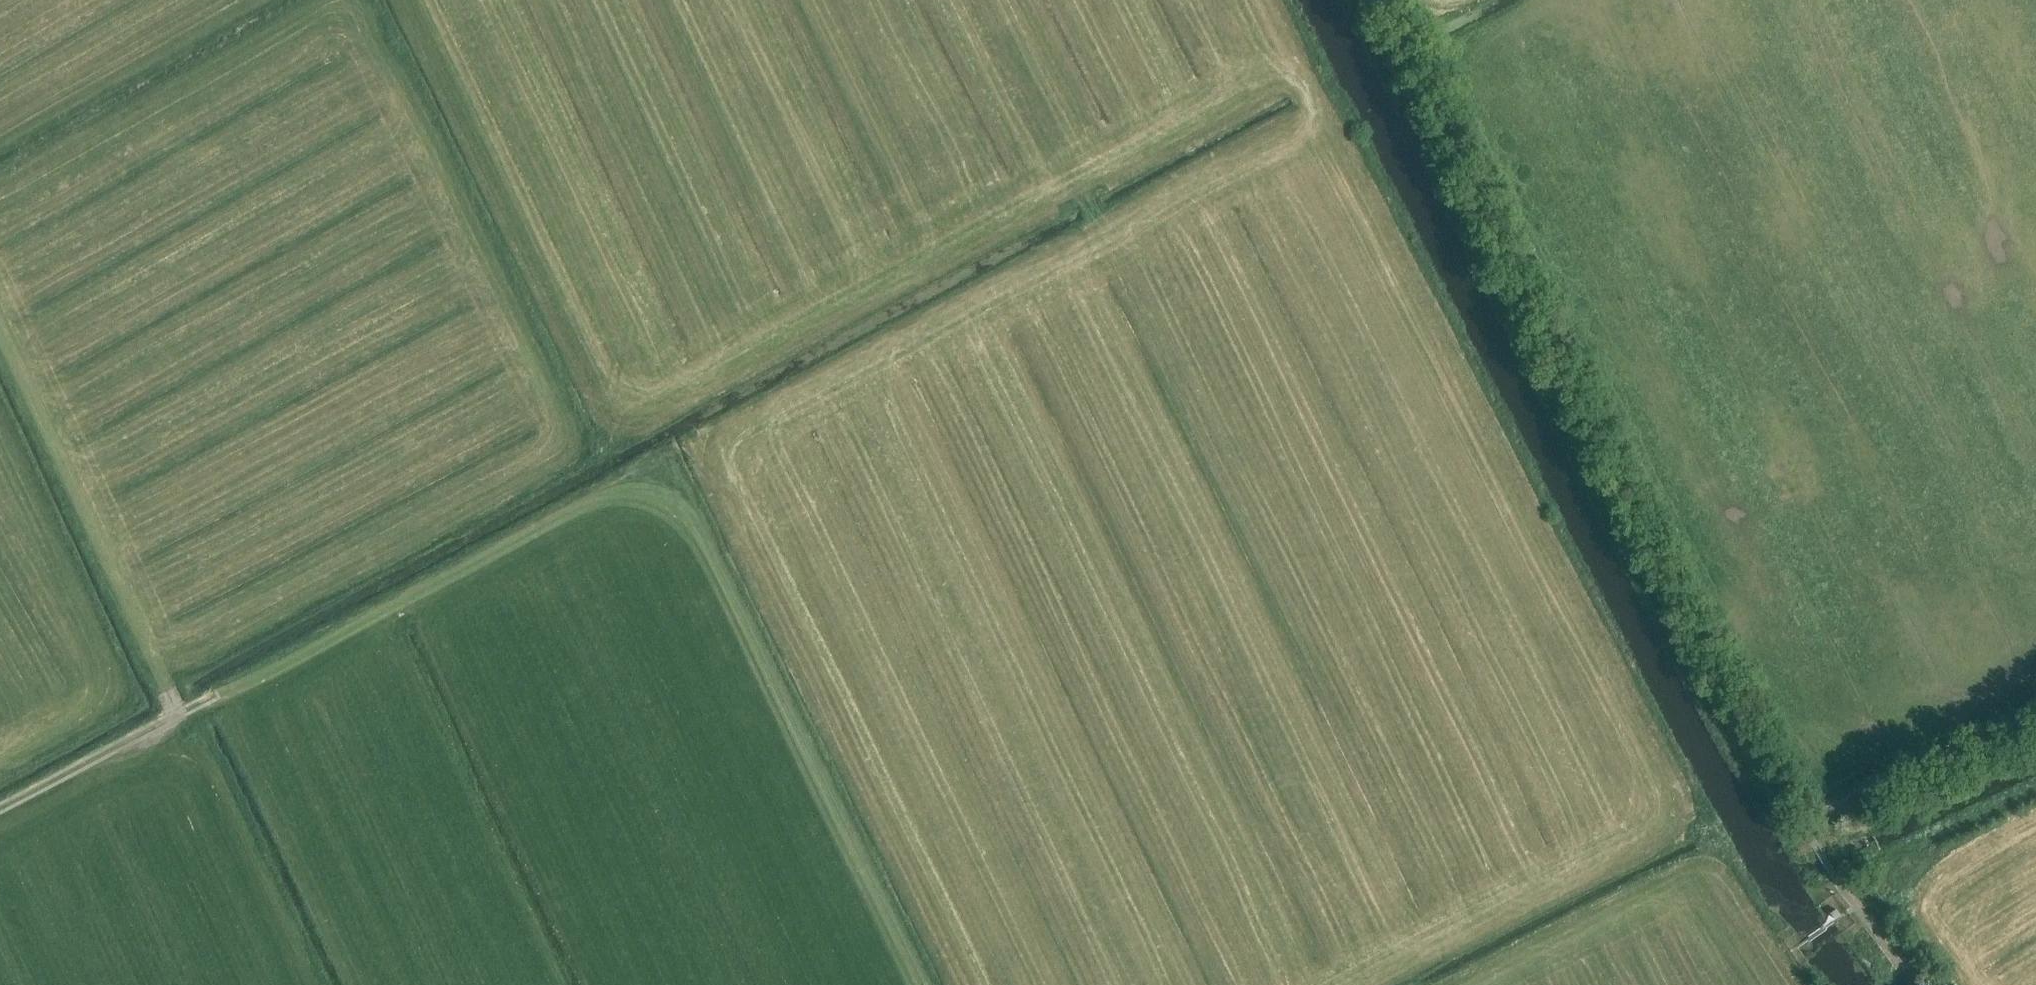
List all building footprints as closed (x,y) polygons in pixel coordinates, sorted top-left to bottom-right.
[(1838,911),(1832,915),(1835,920),(1841,916),(1838,911)]
